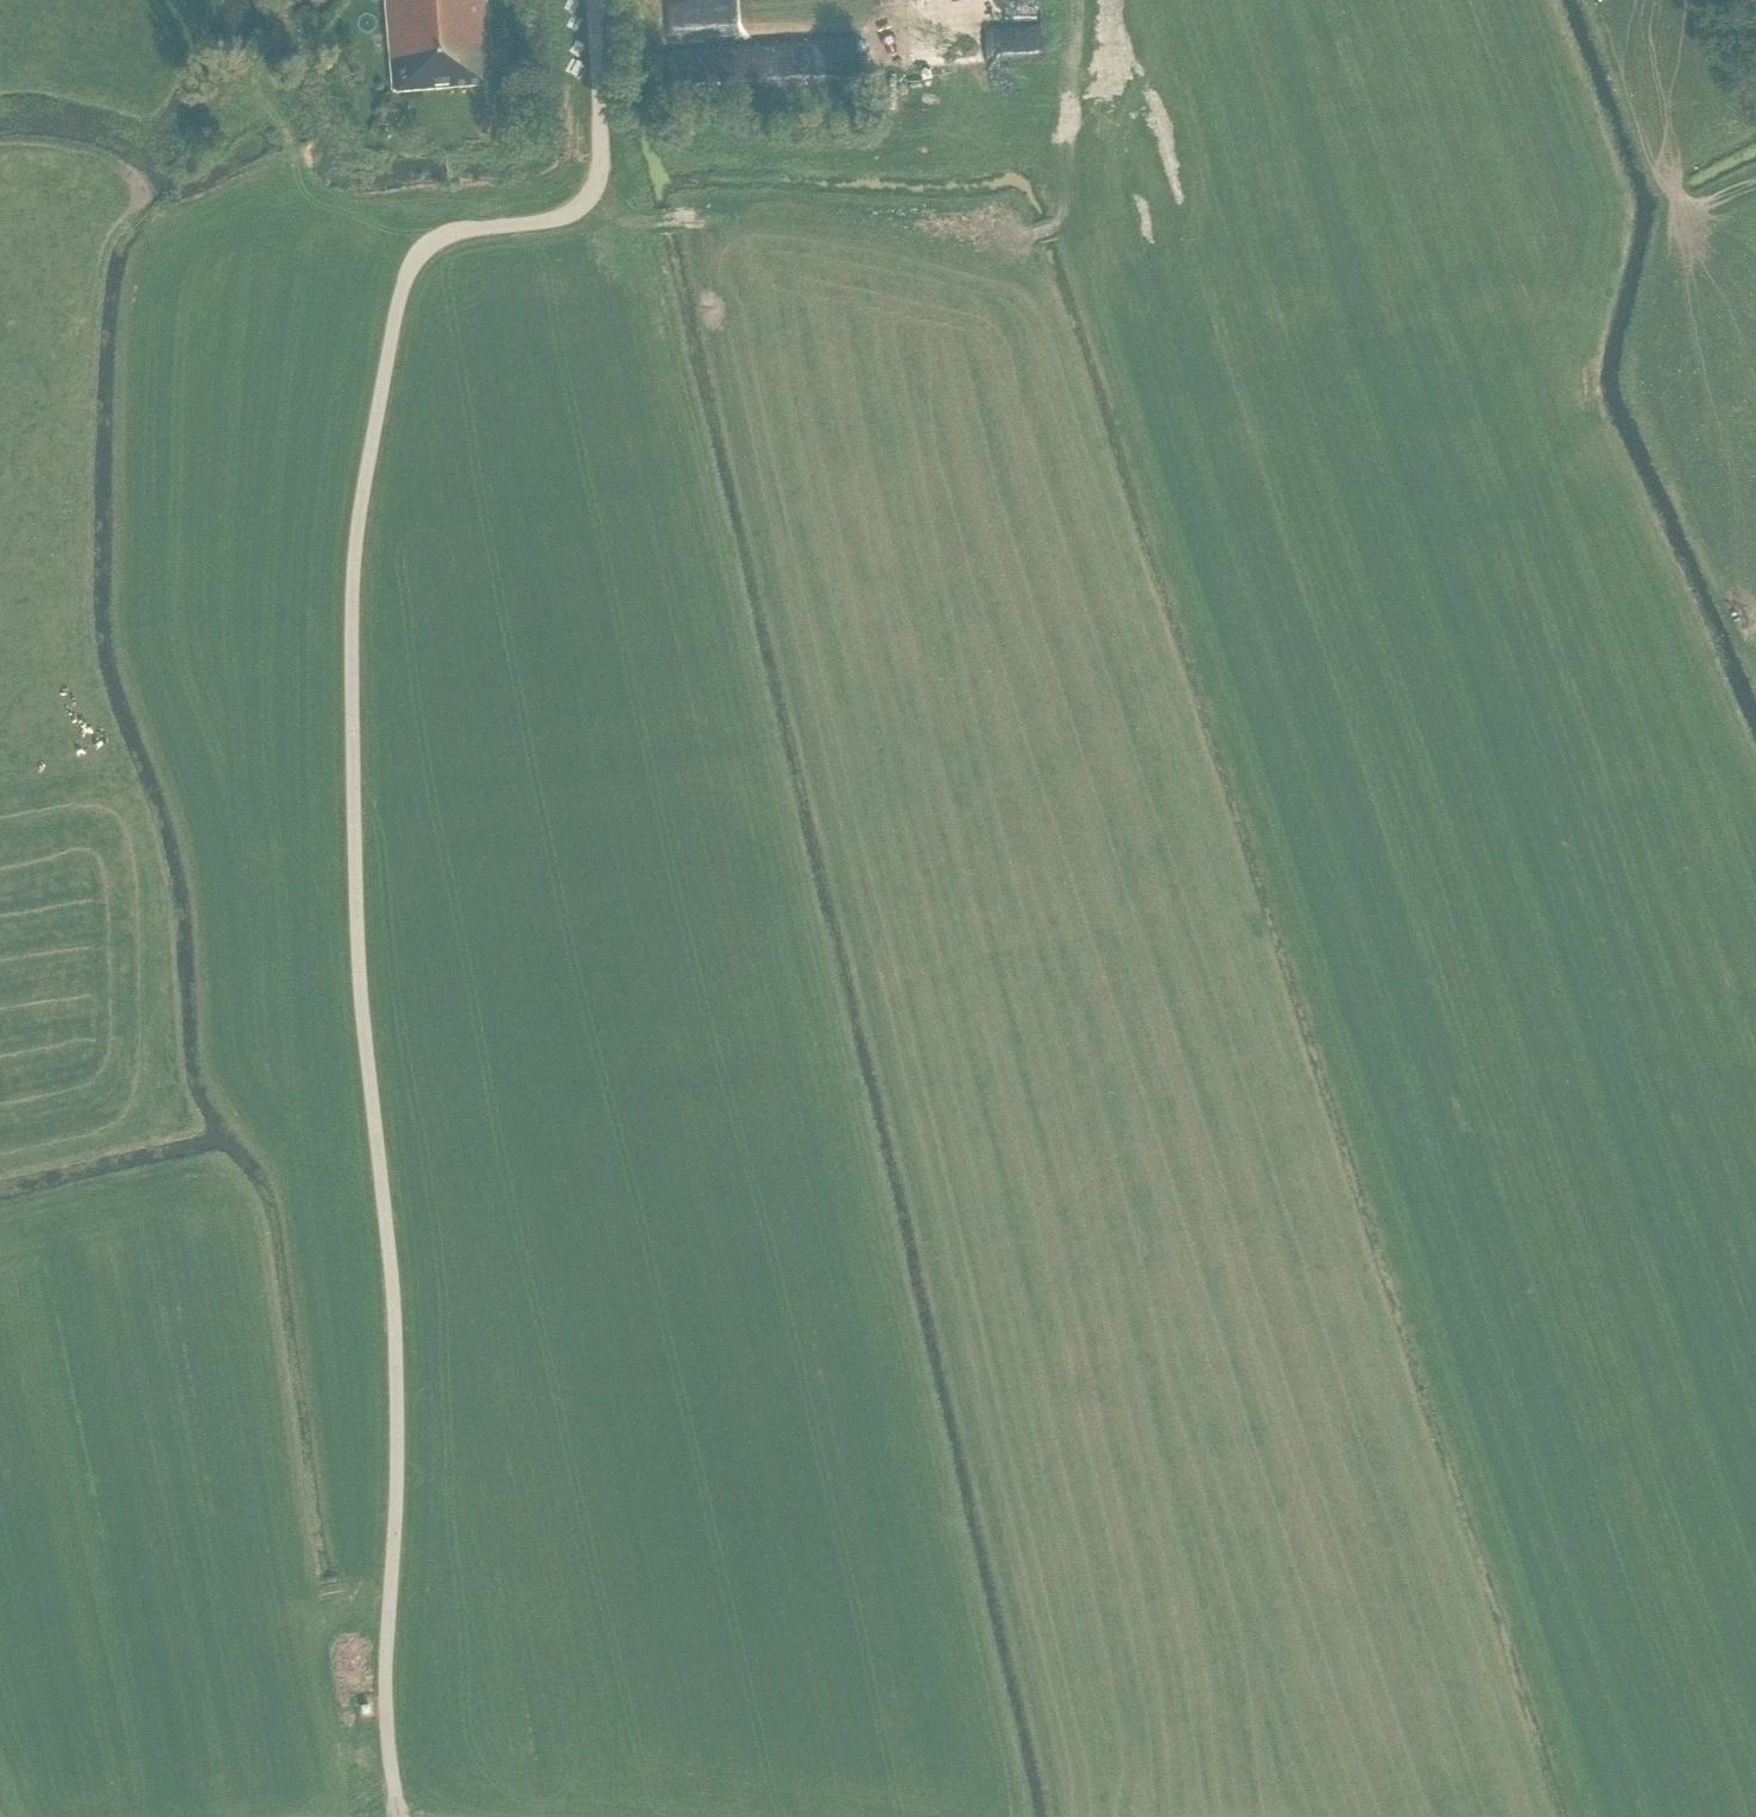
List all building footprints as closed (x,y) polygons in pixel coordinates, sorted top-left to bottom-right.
[(488,86),(484,36),(486,36),(484,0),(386,0),(394,93),(488,86)] [(738,90),(739,54),(671,52),(670,89),(738,90)]
